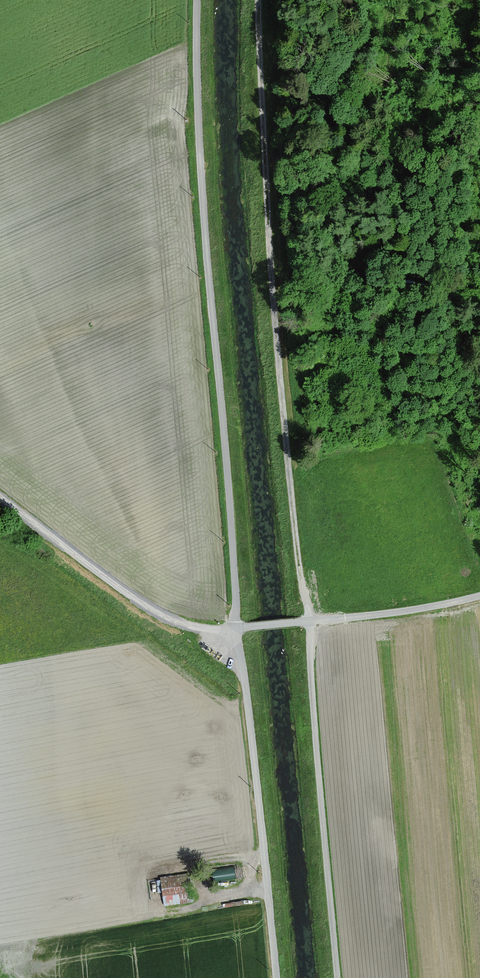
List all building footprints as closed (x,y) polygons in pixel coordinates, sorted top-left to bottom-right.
[(237,863),(212,867),(214,880),(239,876),(237,863)] [(159,878),(164,907),(194,902),(190,873),(159,878)]
